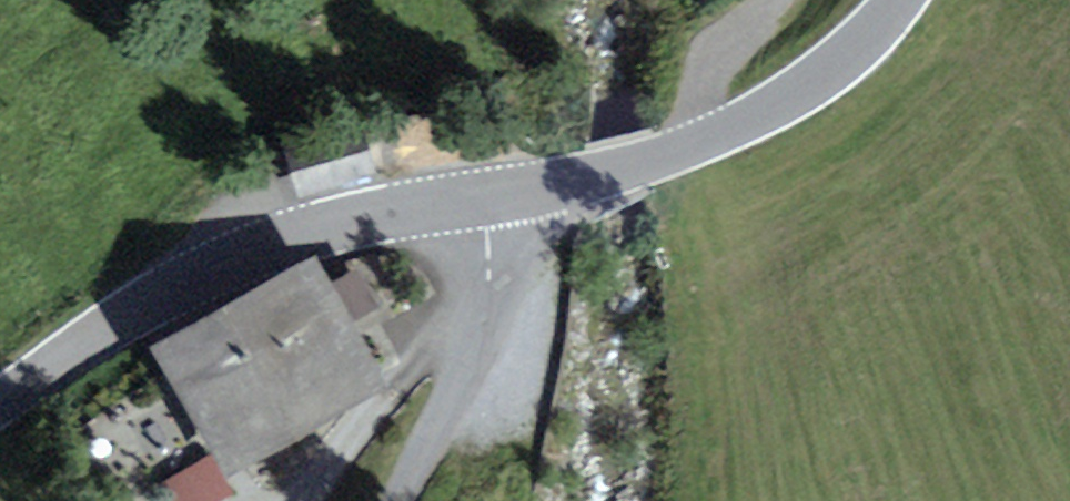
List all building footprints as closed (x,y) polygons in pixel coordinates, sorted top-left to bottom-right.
[(311,279),(179,353),(232,447),(364,374),(311,279)] [(174,500),(224,500),(235,496),(218,460),(166,484),(174,500)]
